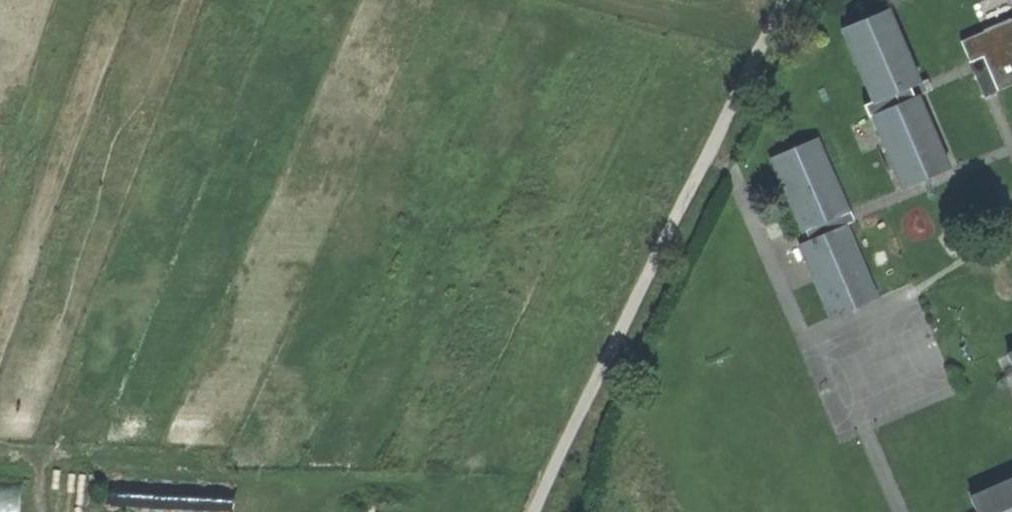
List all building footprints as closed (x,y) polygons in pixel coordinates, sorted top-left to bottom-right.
[(962,42),(970,63),(919,84),(889,10),(842,29),(873,102),(864,105),(869,118),(871,117),(903,189),(849,212),(819,139),(773,159),(801,232),(807,230),(810,240),(800,244),(831,317),(877,298),(846,226),(935,189),(931,178),(950,169),(919,96),(976,72),(1011,159),(1011,127),(998,90),(1011,84),(1011,20),(962,42)] [(968,495),(975,511),(1011,511),(1011,477),(968,495)] [(20,486),(0,486),(0,511),(21,511),(20,486)]
